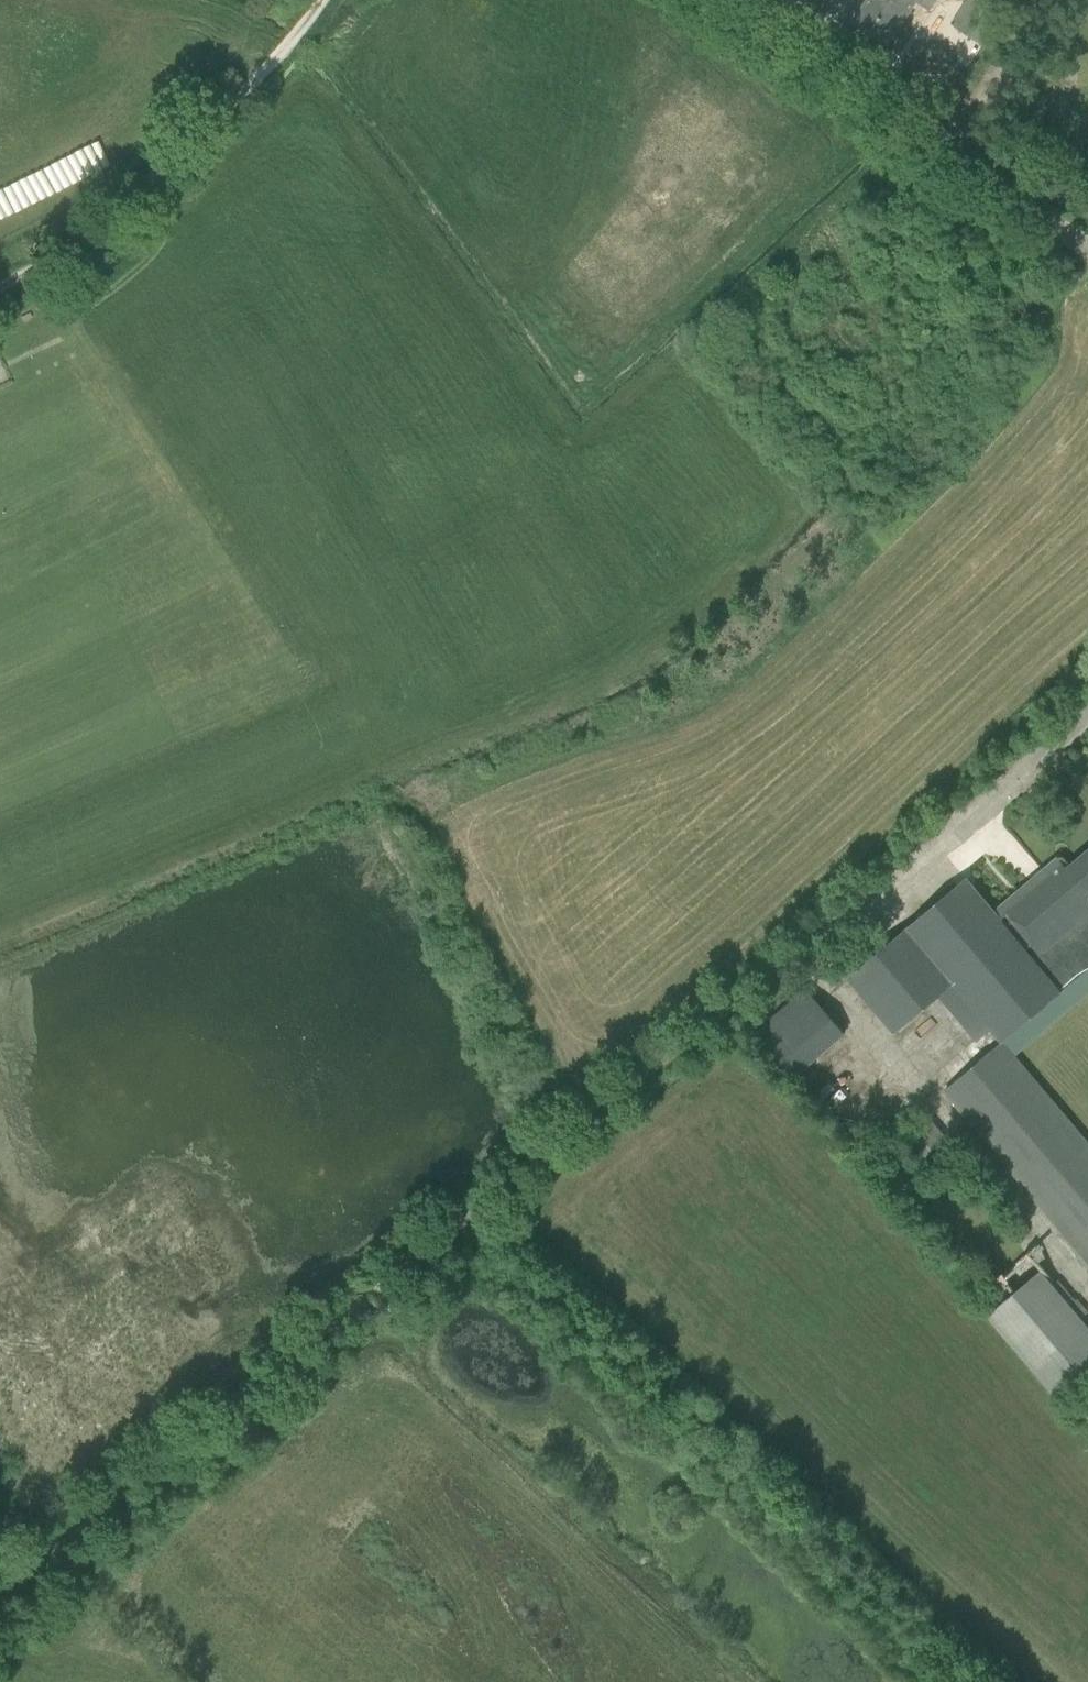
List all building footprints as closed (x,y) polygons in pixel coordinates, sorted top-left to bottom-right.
[(935,0),(867,0),(851,23),(886,46),(915,2),(928,11),(935,0)] [(1014,0),(967,0),(950,25),(983,47),(1014,0)] [(1066,869),(1057,858),(993,912),(966,880),(848,979),(894,1033),(937,997),(957,1020),(972,1007),(1002,1042),(1014,1057),(1087,994),(1087,850),(1066,869)] [(806,987),(755,1030),(793,1076),(845,1033),(806,987)] [(1001,1043),(944,1091),(1087,1262),(1087,1145),(1008,1051),(1001,1043)] [(958,1151),(929,1119),(900,1145),(929,1177),(958,1151)] [(986,1316),(1058,1401),(1087,1376),(1087,1328),(1040,1270),(986,1316)]
